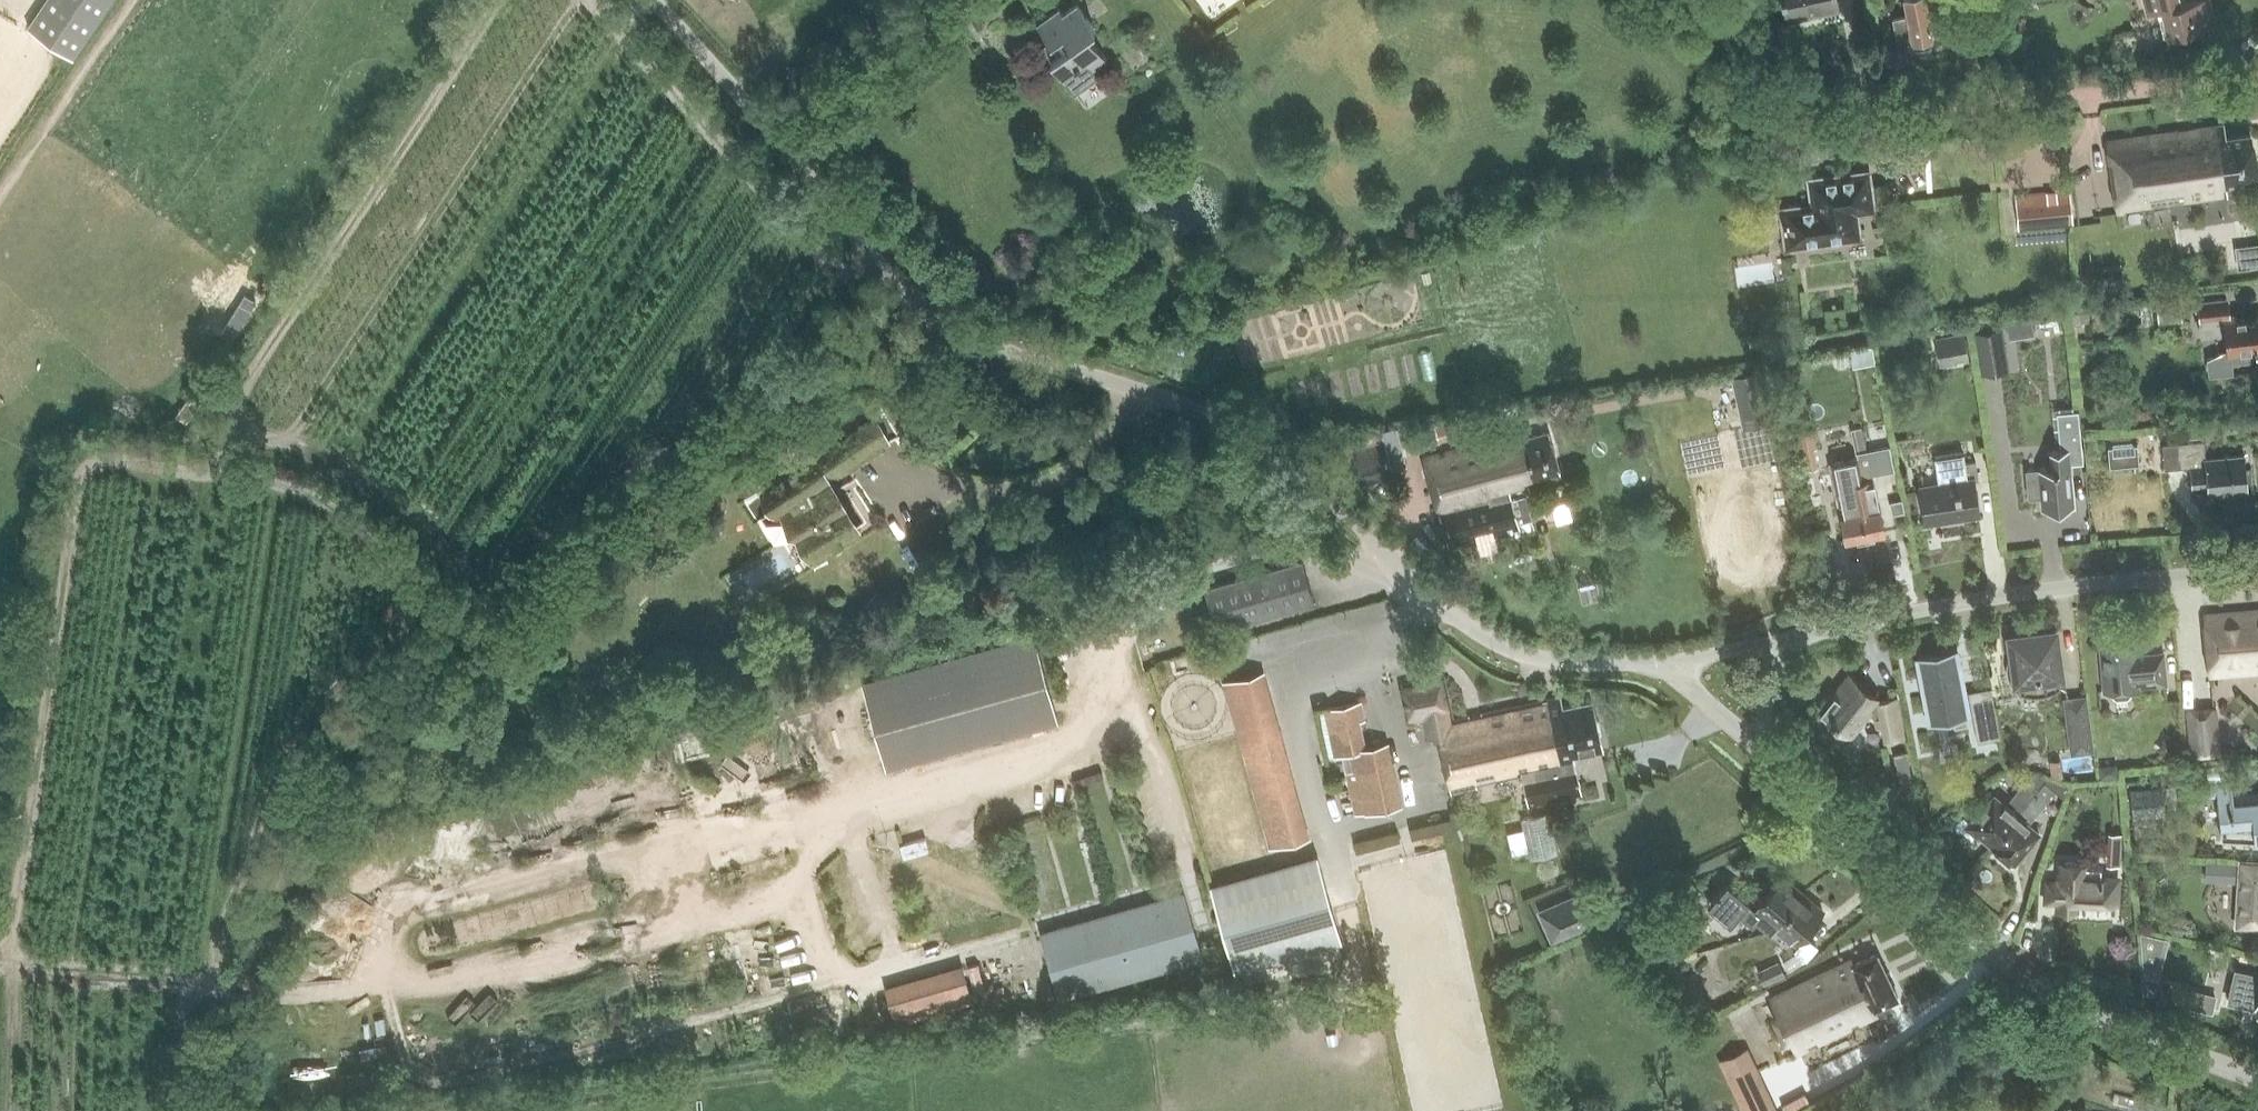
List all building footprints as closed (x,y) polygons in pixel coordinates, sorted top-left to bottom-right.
[(74,57),(113,0),(45,0),(28,26),(74,57)] [(1786,19),(1838,9),(1836,0),(1783,0),(1786,19)] [(1912,38),(1914,37),(1917,48),(1932,45),(1930,35),(1950,31),(1946,7),(1942,7),(1941,0),(1905,0),(1908,16),(1894,18),(1898,39),(1911,37),(1912,38)] [(2148,13),(2162,10),(2169,37),(2215,25),(2209,0),(2193,0),(2180,3),(2179,0),(2144,0),(2148,13)] [(1051,59),(1063,77),(1076,95),(1100,78),(1094,69),(1107,60),(1087,32),(1094,28),(1077,5),(1063,15),(1060,10),(1037,26),(1057,54),(1051,59)] [(2225,124),(2108,141),(2118,212),(2227,197),(2226,183),(2257,179),(2251,135),(2227,138),(2225,124)] [(1810,182),(1814,208),(1783,212),(1787,248),(1858,239),(1855,213),(1872,211),(1867,175),(1810,182)] [(2068,191),(2016,196),(2019,231),(2072,226),(2068,191)] [(1742,283),(1776,281),(1775,264),(1741,266),(1742,283)] [(2182,320),(2179,294),(2155,297),(2158,322),(2182,320)] [(2236,319),(2236,315),(2230,316),(2227,299),(2199,302),(2202,334),(2221,332),(2224,356),(2207,358),(2209,376),(2233,373),(2232,360),(2246,358),(2245,350),(2257,348),(2257,316),(2236,319)] [(2089,310),(2072,312),(2073,323),(2090,321),(2089,310)] [(2031,319),(2007,323),(2009,339),(2034,335),(2031,319)] [(2008,368),(2002,327),(1974,332),(1980,373),(2008,368)] [(1965,363),(1969,362),(1964,334),(1935,339),(1940,367),(1954,365),(1953,362),(1965,360),(1965,363)] [(1768,411),(1758,372),(1730,378),(1740,418),(1768,411)] [(2047,470),(2029,472),(2031,498),(2041,497),(2042,508),(2072,505),(2069,462),(2081,461),(2076,411),(2059,413),(2062,450),(2046,452),(2047,470)] [(1454,419),(1434,424),(1438,439),(1458,434),(1454,419)] [(871,420),(755,493),(768,515),(774,511),(805,562),(854,531),(860,527),(830,478),(852,467),(887,446),(871,420)] [(2190,443),(2163,445),(2165,470),(2189,468),(2191,489),(2206,488),(2206,494),(2251,490),(2249,469),(2244,470),(2242,455),(2207,459),(2204,426),(2188,427),(2190,443)] [(1812,428),(1797,431),(1801,450),(1816,447),(1812,428)] [(1524,432),(1424,459),(1448,547),(1519,527),(1510,495),(1529,490),(1526,482),(1560,473),(1549,432),(1526,438),(1524,432)] [(1389,444),(1348,456),(1357,487),(1398,476),(1389,444)] [(2136,445),(2108,447),(2109,466),(2138,464),(2136,445)] [(1890,447),(1855,455),(1856,460),(1866,508),(1860,509),(1863,519),(1860,519),(1864,537),(1882,533),(1871,478),(1870,474),(1895,469),(1890,447)] [(1933,459),(1937,483),(1921,485),(1928,526),(1975,519),(1969,481),(1977,480),(1974,462),(1965,463),(1963,454),(1933,459)] [(1856,460),(1831,465),(1841,513),(1839,513),(1845,541),(1864,537),(1860,519),(1863,519),(1860,509),(1866,508),(1856,460)] [(1302,561),(1205,588),(1218,631),(1314,603),(1302,561)] [(2203,615),(2208,676),(2257,671),(2257,610),(2203,615)] [(2017,681),(2018,692),(2029,695),(2040,694),(2050,692),(2059,686),(2057,675),(2060,675),(2054,630),(2009,636),(2012,662),(2006,663),(2006,673),(2009,682),(2017,681)] [(886,766),(1057,719),(1033,632),(862,679),(886,766)] [(2111,690),(2112,697),(2129,696),(2128,688),(2138,687),(2137,685),(2164,683),(2161,653),(2135,656),(2133,633),(2097,637),(2102,690),(2111,690)] [(1938,647),(1939,652),(1918,655),(1930,718),(1951,714),(1953,727),(1967,725),(1965,711),(1953,649),(1952,644),(1938,647)] [(1264,673),(1222,685),(1268,851),(1310,840),(1264,673)] [(1824,697),(1821,700),(1819,705),(1820,710),(1819,711),(1847,733),(1866,710),(1875,718),(1881,717),(1885,735),(1902,732),(1895,697),(1878,701),(1875,698),(1876,696),(1849,674),(1833,694),(1828,694),(1824,697)] [(1452,720),(1442,676),(1401,685),(1409,720),(1425,717),(1429,738),(1439,735),(1452,794),(1478,788),(1477,783),(1522,774),(1529,805),(1581,794),(1573,756),(1602,749),(1592,700),(1562,707),(1560,696),(1452,720)] [(2000,735),(1991,690),(1967,695),(1976,740),(2000,735)] [(2089,749),(2082,699),(2066,702),(2073,751),(2089,749)] [(1365,721),(1360,702),(1319,711),(1329,757),(1350,752),(1354,770),(1346,772),(1355,814),(1393,806),(1379,744),(1366,747),(1360,722),(1365,721)] [(2221,755),(2216,709),(2186,713),(2191,758),(2221,755)] [(1910,779),(1906,754),(1894,756),(1899,782),(1910,779)] [(2117,764),(2099,766),(2100,779),(2118,777),(2117,764)] [(2035,772),(2028,780),(2037,788),(2042,782),(2045,778),(2035,772)] [(1979,836),(1990,845),(2037,788),(2028,780),(2020,790),(2018,789),(2008,801),(2015,807),(2011,811),(1993,796),(1974,819),(1970,820),(1968,822),(1968,830),(1975,836),(1979,836)] [(2221,825),(2222,837),(2257,840),(2257,791),(2231,793),(2230,780),(2206,782),(2207,797),(2216,796),(2218,826),(2221,825)] [(2027,825),(2055,793),(2042,782),(2037,788),(1990,845),(2012,863),(2037,833),(2027,825)] [(2166,787),(2129,790),(2131,819),(2168,816),(2166,787)] [(1527,848),(1529,856),(1560,849),(1551,809),(1520,816),(1523,826),(1506,830),(1511,852),(1527,848)] [(1356,849),(1402,837),(1400,827),(1354,839),(1356,849)] [(2111,833),(2110,866),(2121,866),(2122,834),(2111,833)] [(927,834),(897,842),(901,856),(931,848),(927,834)] [(1317,855),(1210,885),(1235,972),(1342,941),(1317,855)] [(2257,928),(2257,862),(2239,861),(2235,926),(2257,928)] [(2045,882),(2044,902),(2057,902),(2056,910),(2075,911),(2076,900),(2111,903),(2111,900),(2116,900),(2117,885),(2113,885),(2113,878),(2099,878),(2100,869),(2086,868),(2086,865),(2059,863),(2058,883),(2045,882)] [(2237,866),(2213,865),(2212,885),(2236,887),(2237,866)] [(1771,929),(1776,924),(1804,892),(1783,875),(1757,906),(1728,881),(1709,904),(1731,923),(1742,911),(1753,921),(1757,917),(1771,929)] [(1184,891),(1041,932),(1060,1000),(1203,958),(1184,891)] [(1585,891),(1539,911),(1552,941),(1598,921),(1585,891)] [(1824,910),(1804,892),(1776,924),(1796,942),(1824,910)] [(1852,961),(1776,998),(1801,1051),(1876,1014),(1874,1009),(1898,998),(1877,954),(1854,965),(1852,961)] [(962,964),(884,986),(896,1026),(973,1004),(962,964)] [(1782,964),(1762,973),(1768,988),(1789,979),(1782,964)] [(2257,978),(2234,972),(2227,998),(2255,1005),(2254,1007),(2257,1008),(2257,973),(2257,978)] [(1888,1035),(1882,1021),(1869,1027),(1875,1041),(1888,1035)] [(1746,1048),(1741,1050),(1722,1059),(1717,1062),(1740,1110),(1776,1110),(1746,1048)] [(1783,1098),(1786,1109),(1807,1105),(1804,1094),(1783,1098)]
